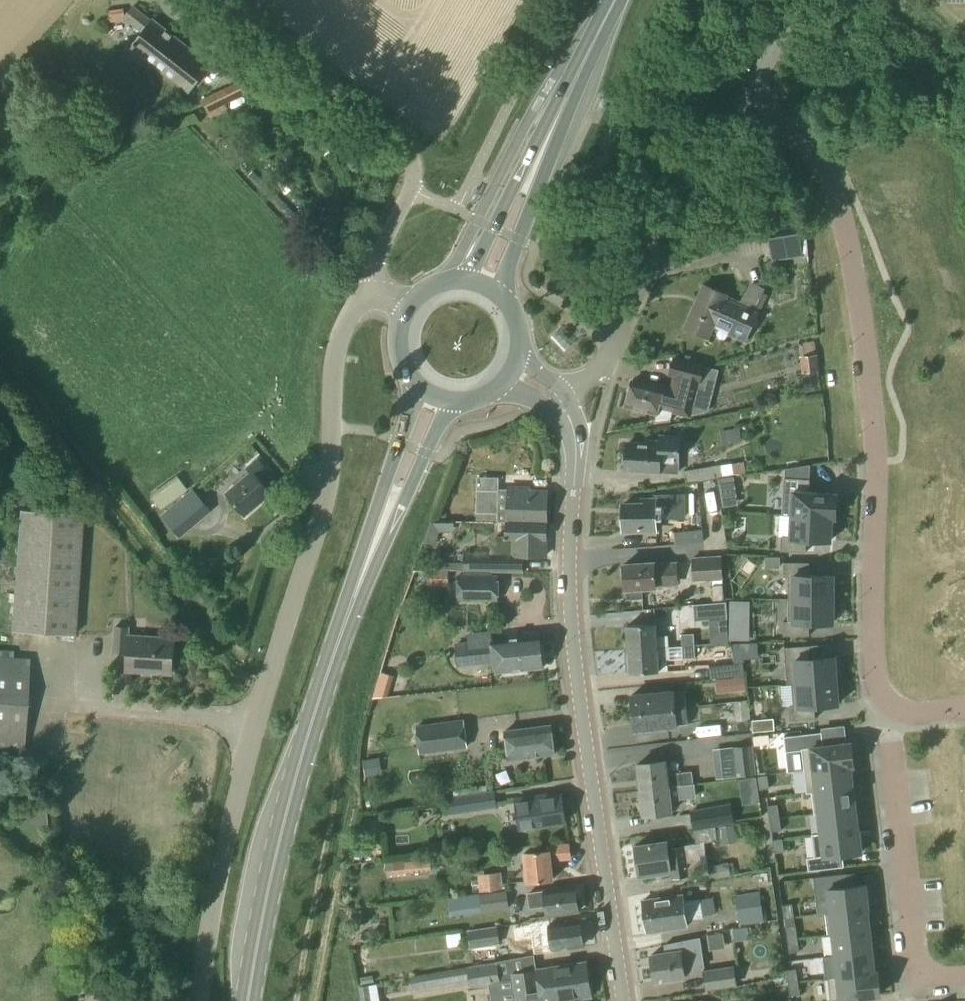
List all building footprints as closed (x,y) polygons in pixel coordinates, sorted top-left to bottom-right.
[(151,23),(132,8),(125,17),(124,9),(110,10),(111,23),(127,21),(142,33),(126,53),(143,66),(146,62),(188,95),(210,66),(152,21),(151,23)] [(212,119),(229,111),(225,104),(246,95),(240,82),(203,99),(212,119)] [(745,343),(759,313),(725,298),(727,296),(704,286),(685,328),(708,338),(712,329),(745,343)] [(806,372),(822,371),(821,351),(805,352),(806,372)] [(691,419),(705,365),(673,358),(668,377),(674,378),(671,389),(648,383),(648,386),(632,382),(626,407),(650,413),(656,415),(654,424),(671,422),(672,415),(691,419)] [(723,445),(742,442),(740,428),(720,432),(723,445)] [(679,475),(681,436),(658,435),(658,442),(646,441),(646,445),(627,444),(627,455),(623,457),(623,465),(626,467),(626,470),(658,472),(658,473),(679,475)] [(244,516),(271,493),(258,478),(267,470),(257,458),(245,468),(249,473),(225,494),(244,516)] [(686,483),(751,473),(749,461),(684,471),(686,483)] [(786,479),(809,480),(810,466),(785,469),(784,478),(786,479)] [(161,510),(188,490),(177,476),(150,495),(161,510)] [(506,523),(547,524),(547,492),(508,492),(508,490),(499,489),(499,478),(477,477),(477,522),(506,523)] [(733,477),(718,480),(720,492),(735,489),(733,477)] [(786,479),(784,478),(782,515),(835,518),(837,494),(809,493),(810,480),(809,480),(786,479)] [(622,532),(656,531),(656,519),(686,518),(686,496),(655,496),(655,500),(642,501),(642,505),(622,505),(622,518),(619,519),(619,527),(622,528),(622,532)] [(182,498),(161,516),(181,539),(201,521),(182,498)] [(72,636),(80,514),(19,510),(11,632),(72,636)] [(807,540),(830,541),(831,535),(833,535),(834,519),(835,519),(835,518),(782,515),(782,516),(792,516),(791,538),(781,537),(780,552),(806,553),(807,540)] [(546,556),(547,524),(506,523),(506,537),(495,537),(491,545),(491,554),(462,554),(462,564),(452,564),(452,572),(523,573),(524,555),(546,556)] [(676,545),(704,542),(703,530),(675,533),(676,545)] [(712,585),(723,584),(722,556),(692,558),(693,582),(712,582),(712,585)] [(780,558),(765,558),(765,569),(780,569),(780,558)] [(679,587),(677,562),(623,565),(623,568),(621,568),(622,580),(624,580),(625,590),(626,590),(626,601),(643,599),(642,589),(656,588),(679,587)] [(833,600),(833,576),(809,576),(809,563),(784,563),(784,577),(788,577),(788,600),(833,600)] [(499,602),(499,575),(457,575),(457,602),(499,602)] [(723,584),(712,585),(713,601),(724,601),(723,584)] [(809,623),(833,623),(833,600),(788,600),(788,622),(783,622),(783,636),(809,636),(809,623)] [(695,622),(728,620),(726,603),(693,605),(695,622)] [(629,650),(669,648),(668,636),(656,637),(655,624),(627,626),(629,650)] [(170,675),(172,640),(128,637),(129,629),(114,628),(113,653),(127,654),(126,672),(170,675)] [(682,647),(695,646),(694,634),(681,635),(682,647)] [(543,668),(540,636),(492,641),(492,642),(468,645),(455,646),(457,667),(494,663),(495,673),(543,668)] [(743,643),(733,644),(734,664),(744,663),(744,659),(743,643)] [(695,646),(682,647),(683,659),(695,658),(695,646)] [(810,646),(784,648),(787,685),(839,681),(837,663),(835,663),(835,657),(811,659),(810,646)] [(669,648),(629,650),(630,675),(658,673),(657,661),(670,660),(669,648)] [(29,659),(0,657),(0,751),(23,753),(29,659)] [(718,680),(743,677),(741,663),(733,664),(733,665),(709,667),(709,665),(687,667),(689,683),(718,680)] [(732,679),(733,692),(746,691),(745,678),(732,679)] [(839,681),(787,685),(787,686),(792,685),(793,707),(789,707),(790,721),(815,719),(814,706),(838,705),(838,698),(840,698),(839,681)] [(632,714),(687,708),(686,691),(631,696),(632,714)] [(748,702),(733,703),(736,723),(750,721),(748,702)] [(687,708),(632,714),(634,731),(677,727),(677,726),(689,725),(687,708)] [(753,732),(763,731),(763,720),(752,721),(753,732)] [(420,755),(467,748),(463,722),(416,728),(420,755)] [(509,761),(555,755),(551,725),(505,732),(509,761)] [(801,749),(804,772),(852,766),(854,766),(851,741),(810,746),(810,748),(801,749)] [(735,747),(732,748),(733,750),(736,778),(746,777),(756,776),(753,745),(735,747)] [(640,791),(694,784),(692,772),(667,775),(666,762),(637,765),(640,791)] [(852,766),(804,772),(806,793),(811,792),(854,787),(852,766)] [(767,776),(757,777),(759,790),(769,788),(767,776)] [(694,784),(640,791),(643,816),(671,813),(670,801),(695,799),(694,784)] [(854,787),(811,792),(814,814),(817,814),(857,809),(854,787)] [(451,815),(497,808),(494,790),(448,797),(451,815)] [(547,799),(547,796),(515,801),(518,817),(519,828),(534,826),(565,821),(561,797),(547,799)] [(696,845),(717,841),(714,826),(734,823),(731,805),(690,812),(696,845)] [(777,805),(767,806),(769,819),(779,818),(777,805)] [(857,809),(817,814),(820,835),(860,830),(857,809)] [(779,818),(769,819),(771,832),(781,831),(779,818)] [(719,829),(721,840),(736,837),(734,825),(719,828),(719,829)] [(820,835),(812,836),(814,858),(863,852),(861,830),(860,830),(820,835)] [(782,839),(772,841),(774,854),(784,852),(782,839)] [(668,849),(667,842),(634,846),(639,877),(671,872),(672,879),(689,876),(684,847),(668,849)] [(527,883),(552,880),(550,861),(570,859),(569,845),(547,847),(548,852),(525,854),(527,883)] [(387,875),(431,871),(430,860),(386,863),(387,875)] [(709,881),(731,877),(730,875),(736,874),(733,862),(707,867),(709,881)] [(480,893),(504,890),(502,872),(478,876),(480,893)] [(828,890),(830,913),(867,909),(868,909),(865,886),(828,890)] [(581,907),(580,899),(577,897),(575,887),(528,894),(530,909),(546,906),(547,916),(579,912),(578,909),(581,907)] [(508,909),(506,892),(469,897),(471,910),(482,908),(483,913),(508,909)] [(760,893),(736,896),(740,926),(767,923),(764,897),(761,897),(760,893)] [(683,902),(682,896),(643,901),(647,933),(687,927),(686,921),(703,918),(703,916),(715,914),(713,898),(700,900),(700,899),(683,902)] [(792,905),(782,906),(784,919),(794,918),(792,905)] [(356,926),(366,924),(364,909),(354,911),(356,926)] [(828,935),(833,935),(834,935),(869,931),(867,910),(867,909),(830,913),(825,914),(828,935)] [(586,941),(585,933),(581,931),(580,921),(533,928),(535,942),(551,940),(552,950),(583,945),(583,943),(586,941)] [(795,926),(785,928),(787,940),(797,939),(795,926)] [(470,950),(499,945),(496,927),(468,931),(470,950)] [(869,931),(834,935),(833,935),(833,940),(835,956),(872,952),(870,940),(869,931)] [(809,952),(829,946),(826,934),(805,940),(809,952)] [(468,949),(467,935),(452,936),(453,950),(468,949)] [(797,939),(787,940),(789,953),(799,952),(797,939)] [(681,957),(681,951),(650,956),(654,983),(684,978),(683,970),(697,968),(696,955),(681,957)] [(835,956),(838,978),(874,974),(874,973),(872,952),(835,956)] [(467,968),(410,977),(413,994),(470,984),(470,988),(489,985),(501,983),(501,981),(498,962),(467,967),(467,968)] [(489,985),(491,1000),(529,1000),(527,989),(588,980),(586,962),(536,970),(513,973),(513,979),(501,981),(501,983),(489,985)] [(705,991),(737,986),(734,966),(702,971),(705,991)] [(796,970),(786,971),(788,984),(798,982),(796,970)] [(877,973),(874,974),(838,978),(828,979),(831,1000),(834,1000),(880,996),(878,974),(877,973)] [(362,986),(374,983),(373,975),(360,978),(362,986)] [(591,998),(588,980),(527,989),(529,1000),(568,1000),(591,998)] [(798,982),(788,984),(790,997),(800,995),(798,982)] [(368,985),(358,987),(361,1000),(371,1000),(368,985)]
